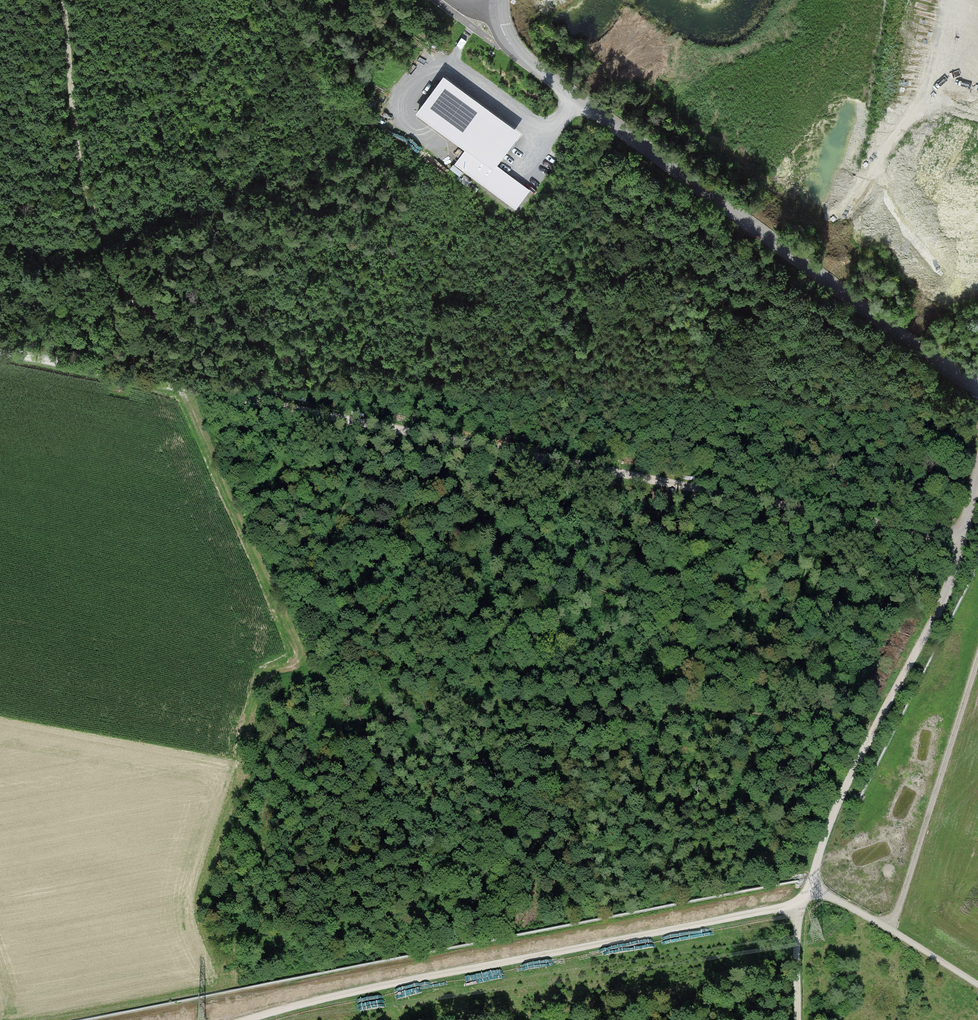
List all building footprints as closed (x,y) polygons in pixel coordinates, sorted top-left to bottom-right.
[(528,126),(449,71),(423,108),(472,143),(501,165),(528,126)] [(518,210),(534,189),(501,165),(472,143),(456,165),(518,210)] [(153,365),(146,350),(140,352),(147,368),(153,365)] [(927,656),(919,673),(928,678),(937,661),(927,656)]
